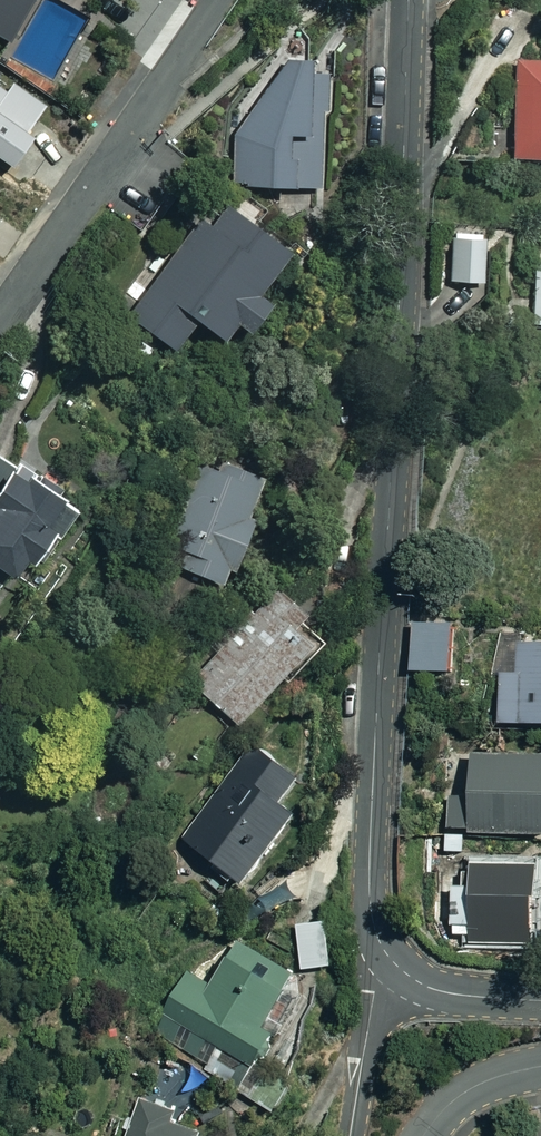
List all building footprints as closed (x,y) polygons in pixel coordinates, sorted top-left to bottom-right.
[(14,0),(0,0),(0,23),(14,0)] [(85,18),(52,0),(41,0),(9,60),(70,94),(84,71),(64,58),(85,18)] [(512,62),(511,158),(540,159),(540,62),(512,62)] [(278,251),(220,208),(203,231),(195,225),(127,317),(170,349),(191,320),(216,339),(230,320),(241,327),(259,302),(247,293),(278,251)] [(479,282),(479,234),(450,235),(450,267),(437,267),(437,282),(479,282)] [(536,235),(533,324),(540,324),(540,235),(536,235)] [(221,452),(215,468),(194,459),(154,556),(219,583),(259,486),(243,479),(249,463),(221,452)] [(0,461),(0,573),(6,577),(44,527),(49,530),(64,510),(0,461)] [(302,615),(267,585),(185,680),(234,723),(291,657),(298,663),(319,638),(298,619),(302,615)] [(451,624),(413,622),(410,672),(448,674),(451,624)] [(499,645),(498,725),(540,726),(540,645),(499,645)] [(314,790),(254,744),(182,840),(241,885),(314,790)] [(540,839),(540,758),(471,757),(470,800),(448,800),(447,853),(467,853),(467,837),(511,837),(511,849),(528,849),(528,839),(540,839)] [(533,868),(468,869),(468,887),(451,887),(452,936),(471,936),(471,946),(535,945),(533,868)] [(294,975),(241,943),(213,989),(188,974),(163,1016),(256,1072),(285,1023),(270,1014),(294,975)] [(140,1100),(127,1135),(201,1135),(204,1129),(165,1115),(167,1110),(140,1100)]
